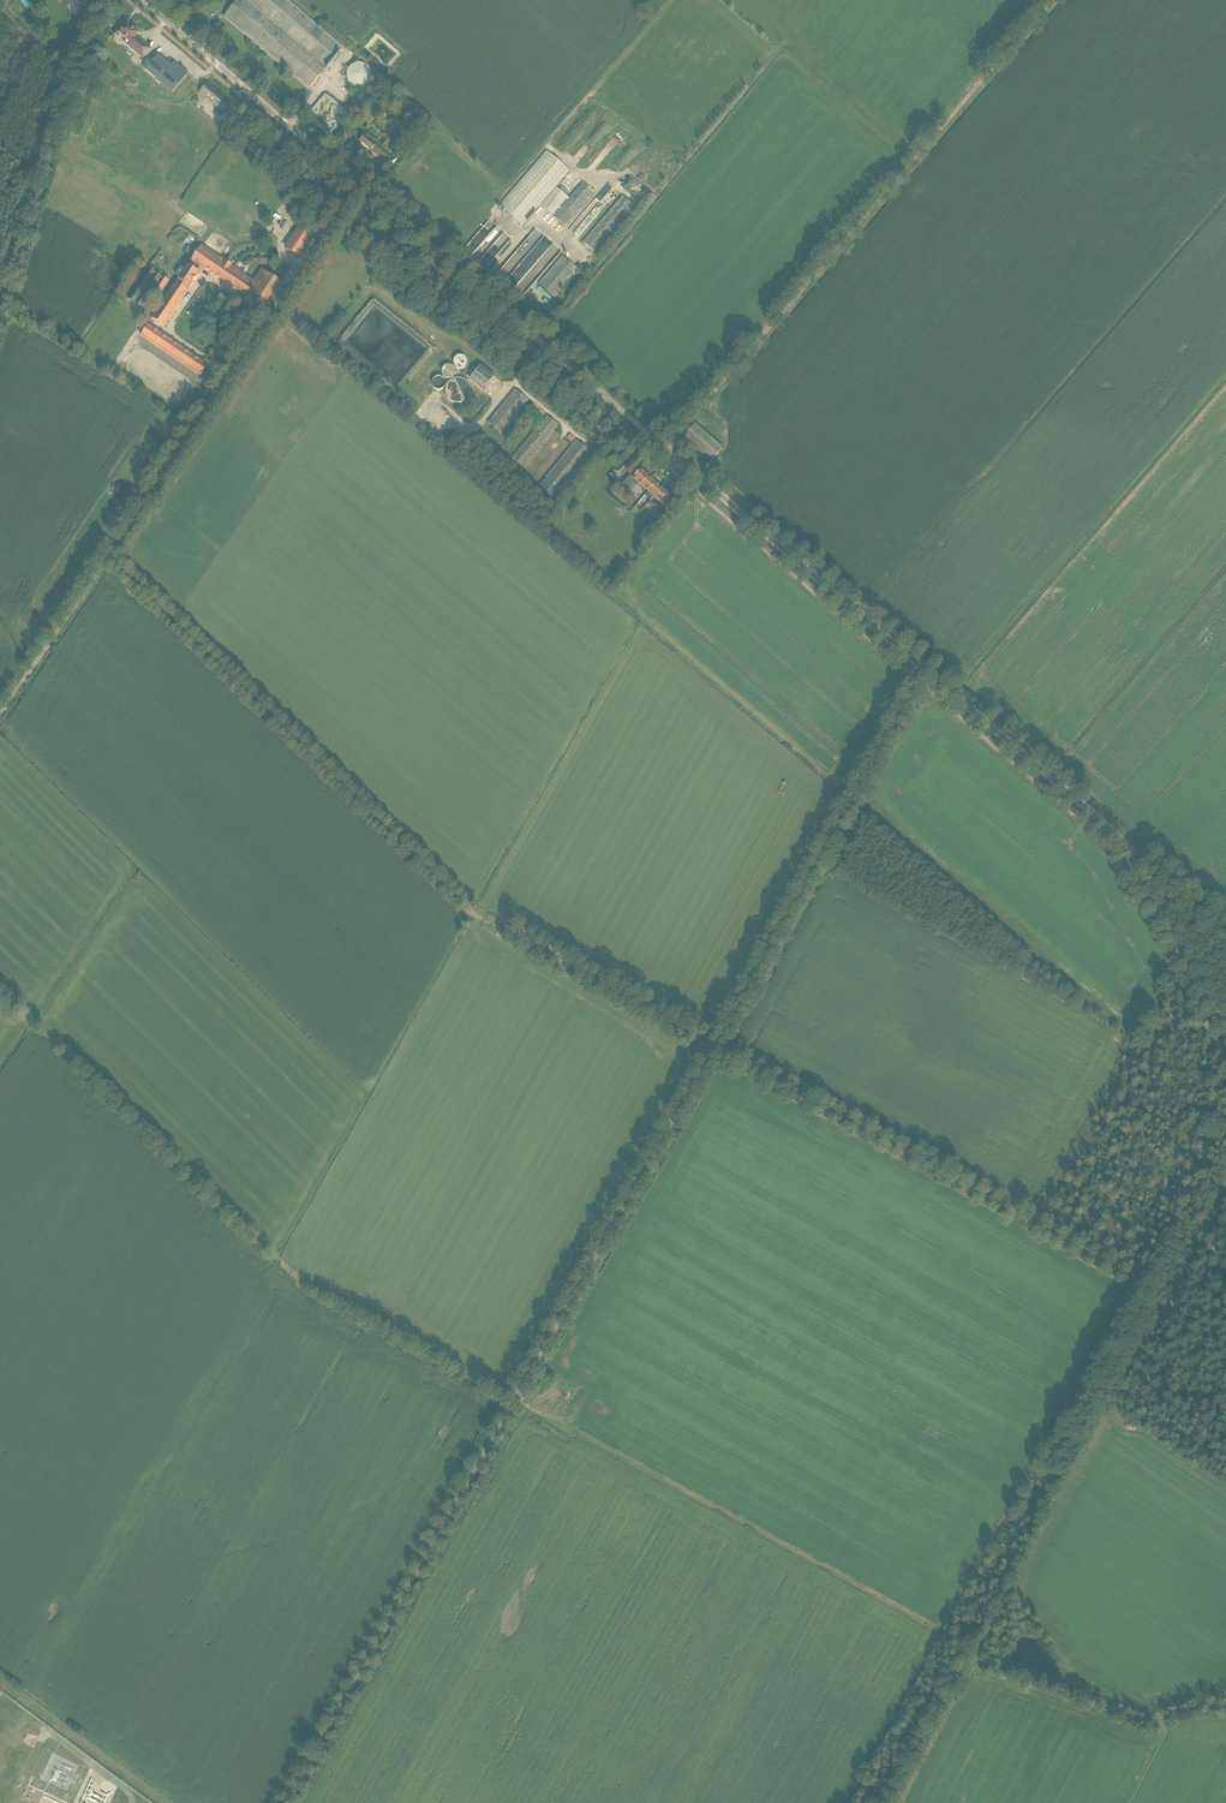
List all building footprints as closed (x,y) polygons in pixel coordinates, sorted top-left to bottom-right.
[(223,17),(309,90),(343,48),(287,0),(238,0),(223,17)] [(139,34),(124,22),(113,34),(118,38),(120,36),(125,40),(123,42),(128,46),(127,46),(143,59),(151,50),(136,37),(139,34)] [(145,70),(172,92),(187,75),(178,67),(175,71),(157,55),(145,70)] [(370,76),(371,74),(371,72),(370,70),(369,68),(368,66),(366,64),(364,63),(362,63),(360,62),(358,62),(356,63),(354,64),(352,65),(350,67),(349,69),(348,71),(348,73),(348,75),(349,77),(350,79),(351,81),(353,83),(354,84),(356,85),(359,85),(361,85),(363,84),(365,83),(367,82),(369,80),(370,78),(370,76)] [(231,103),(207,83),(199,93),(222,113),(231,103)] [(393,105),(396,108),(402,102),(399,99),(393,105)] [(425,135),(429,138),(435,131),(431,128),(425,135)] [(360,142),(390,168),(398,158),(397,157),(399,154),(396,151),(393,154),(386,147),(387,146),(386,145),(392,139),(384,132),(381,135),(385,139),(380,145),(378,143),(378,142),(373,139),(367,134),(360,142)] [(570,171),(546,151),(499,206),(522,226),(540,206),(554,217),(569,198),(562,192),(559,190),(556,187),(570,171)] [(629,180),(629,178),(628,176),(627,174),(626,173),(625,172),(623,172),(621,172),(620,173),(619,173),(618,174),(617,176),(616,177),(616,178),(617,180),(618,182),(620,184),(621,184),(622,184),(624,184),(625,184),(626,183),(628,182),(628,181),(629,180)] [(569,198),(554,217),(565,226),(594,193),(583,183),(569,198)] [(642,194),(643,191),(642,189),(641,187),(639,186),(637,185),(635,185),(633,186),(632,187),(631,187),(630,189),(630,190),(630,191),(630,193),(630,194),(632,196),(634,197),(636,198),(637,198),(639,197),(640,197),(641,196),(642,194)] [(582,242),(594,252),(634,206),(623,196),(582,242)] [(284,248),(297,257),(314,232),(309,229),(312,224),(302,218),(300,222),(301,223),(284,248)] [(487,267),(510,241),(503,235),(481,262),(487,267)] [(202,246),(152,319),(164,327),(203,268),(266,311),(285,282),(282,280),(280,283),(261,270),(254,281),(202,246)] [(579,270),(562,256),(539,284),(554,299),(579,270)] [(148,268),(128,299),(142,308),(153,291),(159,295),(168,281),(148,268)] [(207,366),(148,326),(141,336),(200,376),(207,366)] [(464,368),(469,358),(460,354),(455,364),(464,368)] [(445,375),(436,378),(438,387),(445,388),(447,398),(461,401),(469,399),(471,389),(469,380),(456,377),(457,372),(455,365),(452,364),(445,366),(444,372),(445,375)] [(469,379),(483,391),(494,377),(480,365),(469,379)] [(516,415),(528,401),(515,389),(487,423),(501,434),(513,420),(515,421),(518,417),(516,415)] [(547,416),(512,458),(517,462),(514,465),(521,470),(558,425),(547,416)] [(695,426),(683,438),(711,462),(722,449),(695,426)] [(577,440),(538,487),(553,499),(592,453),(577,440)] [(647,492),(655,483),(640,470),(633,478),(630,476),(620,486),(627,492),(635,482),(647,492)] [(664,506),(672,497),(655,483),(647,492),(644,496),(650,500),(653,497),(664,506)] [(89,1799),(98,1802),(104,1802),(107,1797),(92,1791),(89,1799)]
